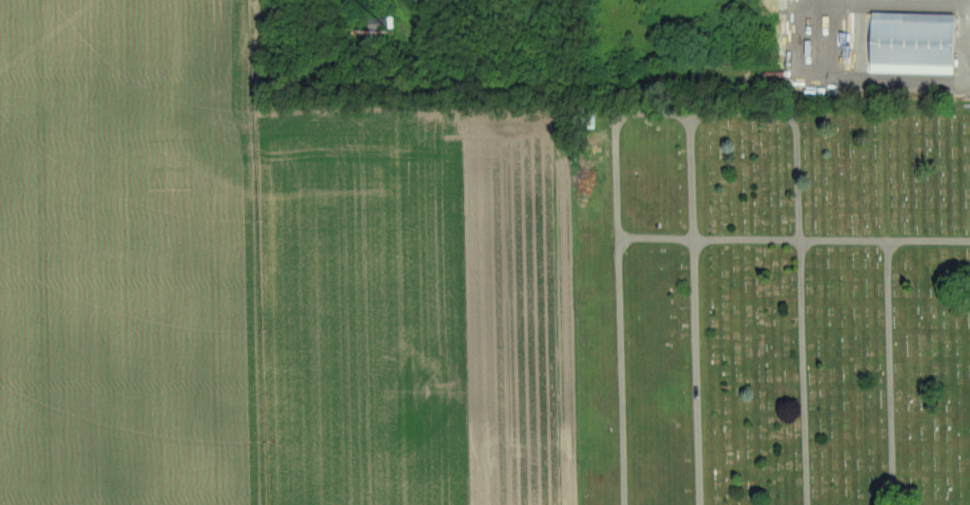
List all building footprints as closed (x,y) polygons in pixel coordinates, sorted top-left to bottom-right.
[(956,74),(874,72),(876,12),(958,14),(956,74)] [(373,31),(372,18),(390,17),(391,30),(373,31)]
